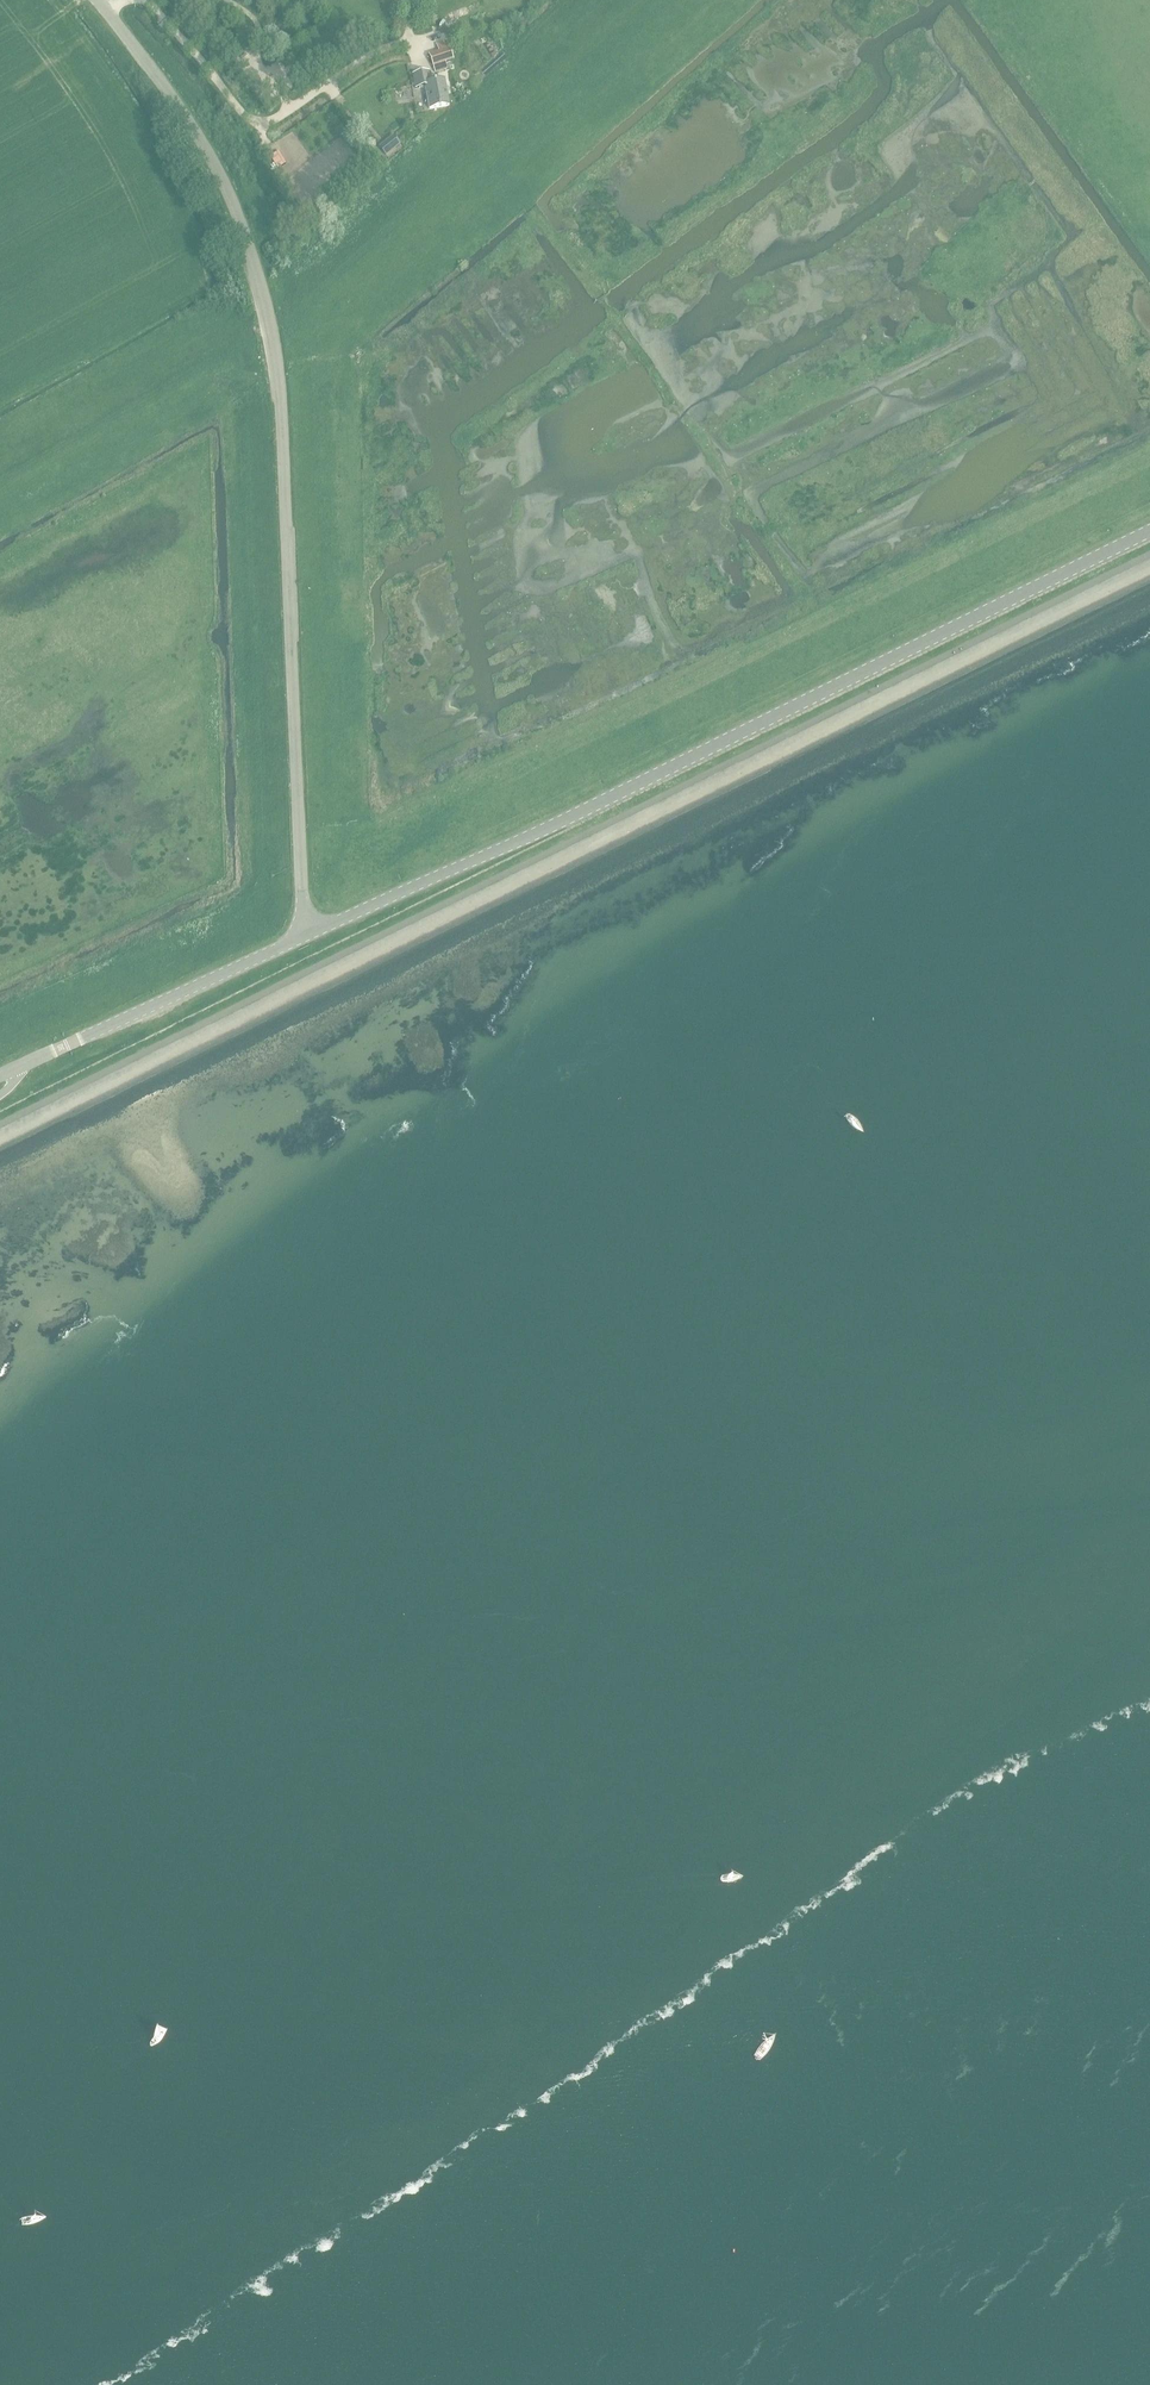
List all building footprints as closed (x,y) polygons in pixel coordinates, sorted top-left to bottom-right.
[(429,53),(433,66),(451,60),(446,47),(429,53)] [(443,80),(431,83),(429,72),(423,73),(429,109),(448,106),(443,80)]
